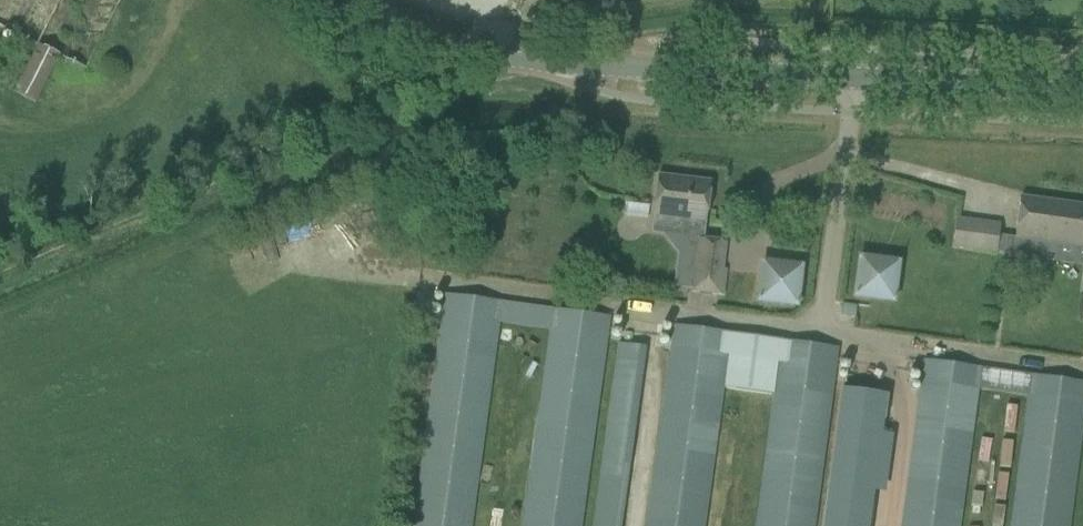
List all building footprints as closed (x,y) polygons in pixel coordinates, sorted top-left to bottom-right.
[(13,34),(0,59),(0,88),(35,105),(60,58),(86,71),(121,0),(0,0),(0,28),(13,34)] [(687,220),(686,238),(698,240),(691,292),(723,296),(726,270),(722,269),(725,242),(704,240),(705,222),(710,182),(657,176),(652,216),(687,220)] [(1020,198),(1014,239),(1013,249),(1016,249),(1054,255),(1053,263),(1082,267),(1082,206),(1020,198)] [(995,254),(996,252),(1000,224),(956,218),(952,248),(995,254)] [(858,300),(903,301),(904,258),(859,257),(858,300)] [(759,303),(803,307),(807,263),(764,259),(759,303)] [(611,318),(443,295),(411,525),(473,525),(500,324),(548,330),(522,525),(583,525),(611,318)] [(647,525),(698,525),(716,387),(772,396),(756,525),(812,525),(837,349),(674,326),(647,525)] [(596,525),(623,525),(643,346),(616,343),(596,525)] [(1082,414),(1082,383),(924,361),(921,383),(901,525),(957,525),(975,393),(1029,400),(1011,525),(1067,525),(1082,414)] [(842,389),(823,525),(868,525),(879,446),(882,446),(889,396),(842,389)]
